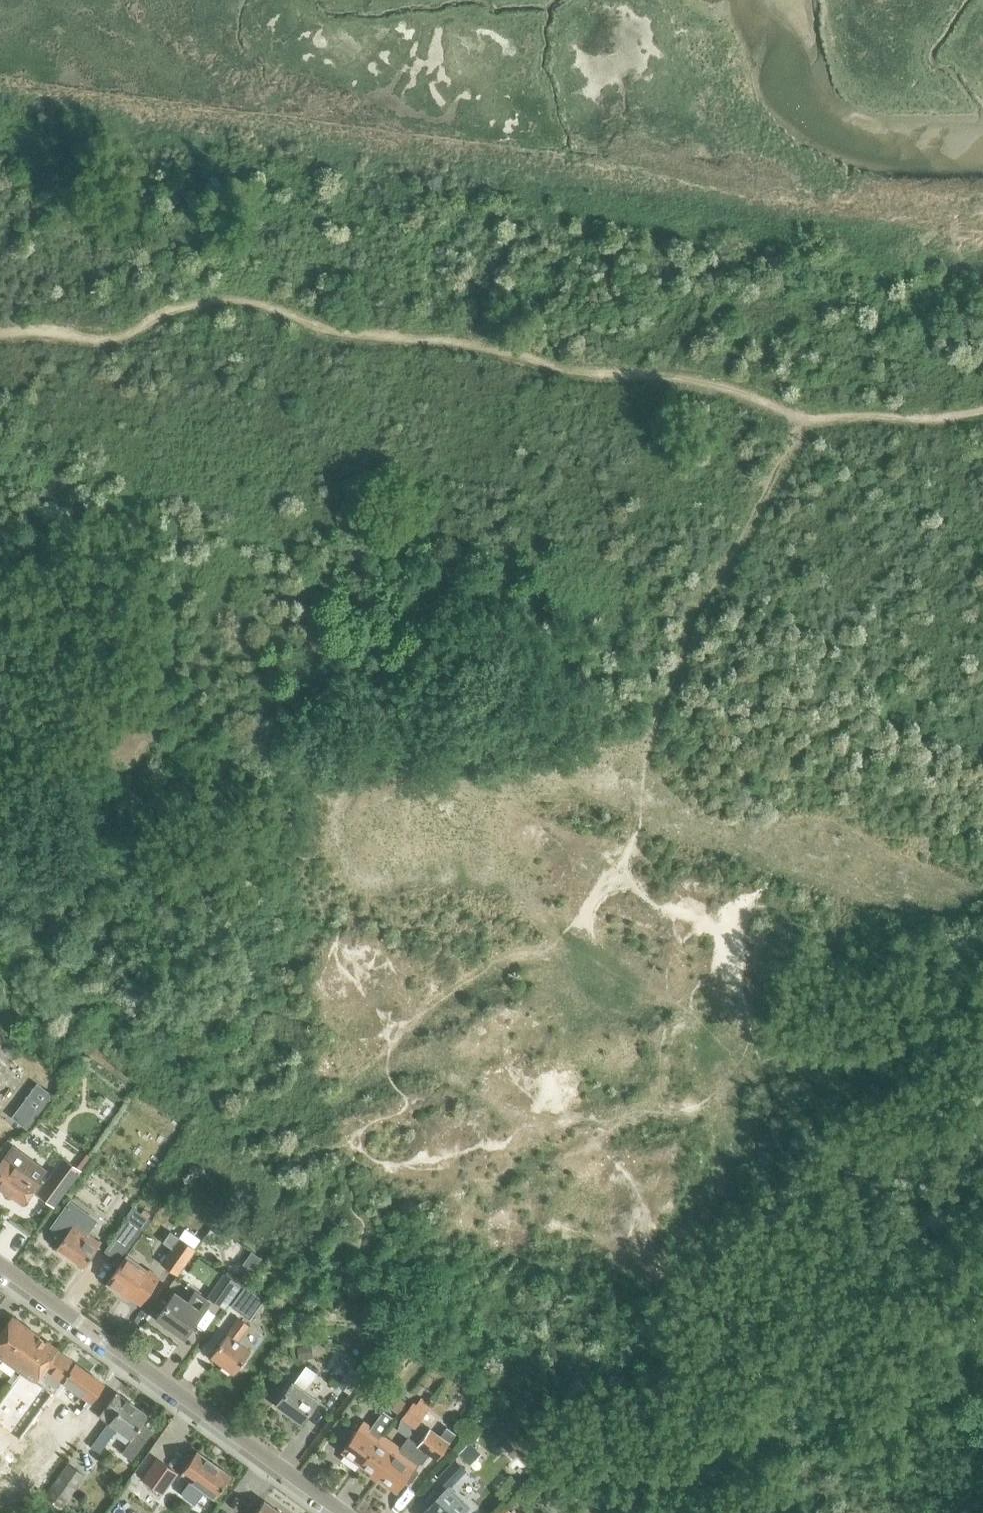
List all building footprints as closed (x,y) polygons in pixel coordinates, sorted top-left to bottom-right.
[(28,1129),(38,1115),(26,1107),(16,1121),(28,1129)] [(0,1162),(0,1188),(23,1205),(34,1189),(38,1191),(37,1194),(53,1206),(79,1169),(63,1157),(48,1177),(44,1174),(47,1171),(12,1145),(3,1157),(0,1162)] [(71,1201),(51,1228),(64,1237),(56,1247),(84,1267),(101,1243),(89,1235),(98,1221),(71,1201)] [(134,1223),(143,1230),(150,1220),(141,1213),(132,1207),(126,1217),(134,1223)] [(173,1249),(171,1253),(162,1264),(177,1275),(193,1252),(196,1249),(170,1231),(162,1242),(173,1249)] [(114,1238),(105,1252),(118,1261),(128,1247),(114,1238)] [(106,1283),(128,1299),(130,1296),(141,1304),(160,1278),(148,1270),(147,1272),(126,1256),(106,1283)] [(208,1297),(225,1309),(241,1287),(224,1274),(208,1297)] [(231,1306),(242,1314),(245,1310),(252,1316),(263,1300),(244,1287),(231,1306)] [(156,1318),(183,1338),(209,1302),(195,1292),(188,1302),(175,1292),(156,1318)] [(22,1372),(22,1371),(35,1381),(57,1351),(58,1351),(58,1350),(11,1317),(0,1332),(0,1356),(22,1372)] [(214,1359),(234,1374),(250,1351),(237,1342),(249,1325),(238,1318),(210,1357),(214,1359)] [(311,1343),(297,1345),(299,1358),(312,1356),(311,1343)] [(74,1363),(58,1351),(57,1351),(35,1381),(1,1432),(16,1443),(19,1439),(52,1393),(56,1396),(65,1384),(91,1402),(104,1384),(74,1363)] [(276,1404),(301,1423),(317,1400),(304,1391),(316,1374),(306,1366),(293,1383),(292,1382),(276,1404)] [(338,1385),(349,1393),(363,1374),(352,1366),(338,1385)] [(22,1372),(0,1401),(0,1433),(1,1432),(35,1381),(22,1371),(22,1372)] [(379,1400),(397,1413),(405,1401),(387,1389),(379,1400)] [(91,1447),(99,1453),(116,1429),(130,1439),(148,1416),(116,1393),(98,1416),(108,1423),(91,1447)] [(400,1419),(412,1428),(430,1404),(421,1398),(416,1404),(413,1401),(400,1419)] [(363,1421),(341,1452),(360,1465),(381,1434),(393,1418),(382,1410),(371,1426),(363,1421)] [(135,1434),(130,1440),(121,1452),(131,1460),(145,1441),(152,1430),(142,1423),(135,1434)] [(400,1447),(378,1478),(396,1491),(406,1478),(411,1482),(418,1472),(413,1468),(418,1462),(421,1464),(429,1453),(437,1459),(448,1443),(456,1433),(446,1426),(439,1436),(429,1428),(417,1444),(407,1436),(399,1447),(400,1447)] [(360,1465),(378,1478),(400,1447),(399,1447),(381,1434),(360,1465)] [(459,1454),(466,1461),(475,1452),(467,1445),(459,1454)] [(182,1492),(183,1496),(194,1504),(203,1490),(214,1498),(230,1476),(196,1452),(180,1474),(190,1481),(182,1492)] [(142,1479),(162,1494),(177,1473),(156,1458),(142,1479)] [(438,1478),(448,1487),(464,1470),(454,1460),(438,1478)] [(68,1463),(44,1496),(60,1508),(75,1488),(84,1476),(68,1463)] [(469,1506),(448,1487),(439,1496),(423,1512),(463,1512),(466,1510),(469,1506)] [(264,1501),(255,1512),(281,1512),(264,1501)]
